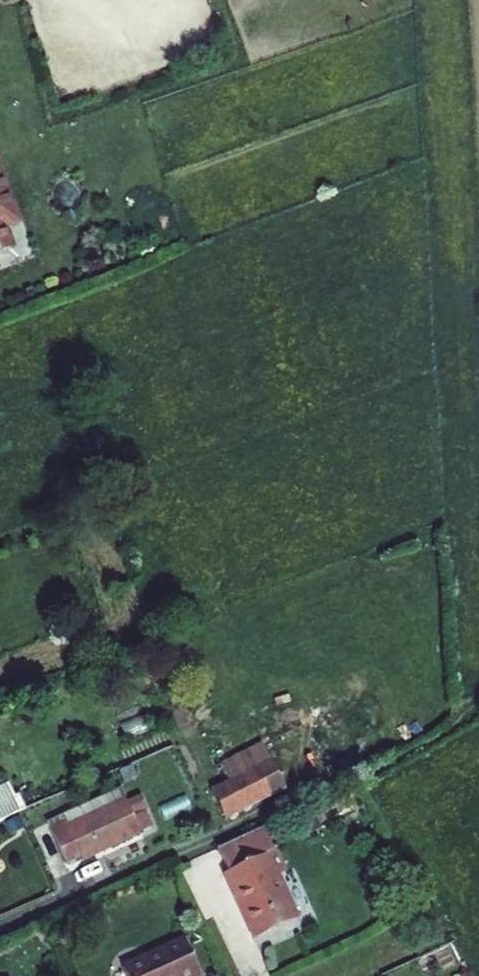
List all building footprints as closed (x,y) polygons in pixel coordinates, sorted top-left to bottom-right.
[(24,245),(16,225),(4,194),(18,188),(1,144),(4,143),(0,133),(0,254),(24,245)] [(30,220),(18,188),(4,194),(16,225),(30,220)] [(210,789),(225,819),(285,789),(271,759),(262,742),(221,763),(229,779),(210,789)] [(29,803),(15,777),(0,786),(0,818),(29,803)] [(76,815),(57,823),(72,857),(92,848),(94,852),(144,829),(130,797),(78,820),(76,815)] [(236,867),(227,870),(236,891),(247,909),(252,906),(264,931),(297,918),(277,873),(287,868),(279,848),(268,853),(259,830),(226,844),(236,867)] [(119,960),(126,975),(201,975),(182,932),(119,960)]
